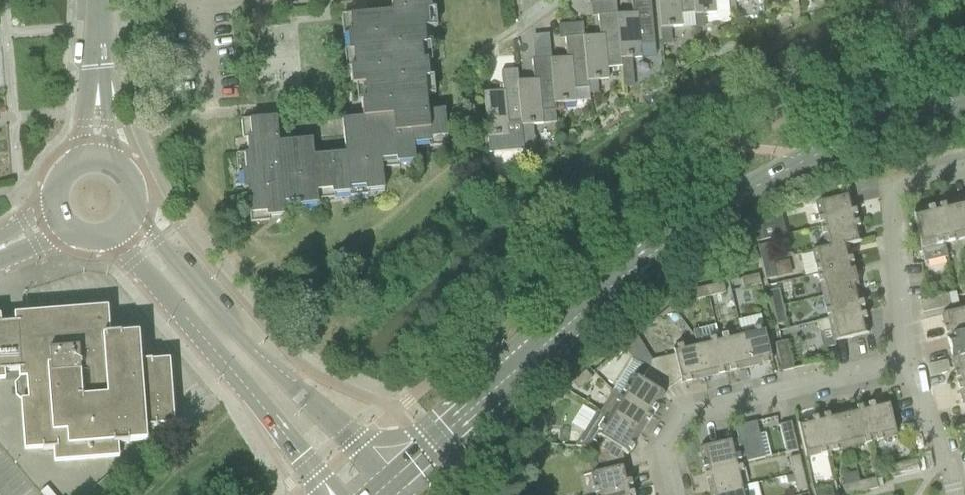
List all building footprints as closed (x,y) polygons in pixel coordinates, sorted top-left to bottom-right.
[(391,13),(341,18),(343,36),(347,36),(349,51),(344,51),(346,70),(350,70),(352,87),(356,86),(357,103),(362,102),(363,118),(342,120),(345,153),(314,156),(312,139),(279,142),(276,117),(241,121),(243,140),(247,139),(248,154),(236,155),(238,174),(242,173),(243,190),(247,190),(250,222),(269,221),(268,216),(285,215),(285,211),(302,209),(301,205),(318,204),(318,199),(334,198),(334,193),(348,192),(349,197),(367,195),(367,191),(384,189),(382,168),(399,167),(399,162),(415,161),(414,144),(428,143),(429,147),(448,145),(444,110),(428,112),(426,96),(434,95),(432,77),(428,77),(427,62),(431,62),(429,43),(425,43),(423,29),(436,28),(435,9),(430,9),(429,0),(390,0),(391,13)] [(615,14),(620,60),(623,59),(631,59),(641,58),(639,46),(654,45),(650,0),(630,0),(632,14),(616,15),(616,14),(615,14)] [(660,29),(681,27),(680,15),(693,14),(693,16),(694,16),(693,0),(657,0),(660,29)] [(694,16),(715,14),(714,2),(728,0),(693,0),(694,16)] [(607,68),(620,67),(620,60),(615,14),(597,16),(599,36),(583,38),(583,36),(588,95),(598,94),(597,81),(608,80),(607,68)] [(703,15),(694,16),(695,28),(704,28),(703,15)] [(550,59),(554,104),(589,101),(588,95),(583,36),(564,38),(566,59),(551,60),(550,59)] [(533,81),(518,82),(517,82),(521,127),(532,126),(556,123),(554,104),(550,59),(531,60),(533,81)] [(623,59),(620,60),(620,67),(623,67),(625,89),(633,88),(631,59),(623,59)] [(502,92),(482,94),(484,114),(486,138),(488,154),(523,150),(521,127),(517,82),(518,82),(516,70),(500,72),(502,92)] [(532,126),(521,127),(523,150),(535,149),(534,137),(533,137),(532,126)] [(815,204),(820,228),(856,219),(850,196),(847,186),(820,193),(823,203),(815,204)] [(935,210),(943,244),(964,239),(964,236),(958,204),(935,210)] [(943,244),(935,210),(912,215),(923,264),(945,258),(942,245),(943,244)] [(780,214),(760,225),(761,231),(763,238),(763,239),(763,240),(785,235),(780,214)] [(820,228),(825,249),(847,244),(861,241),(856,219),(820,228)] [(763,238),(761,231),(744,235),(746,245),(764,241),(763,240),(763,239),(763,238)] [(825,249),(811,252),(816,273),(817,275),(852,267),(849,253),(847,246),(847,244),(825,249)] [(757,247),(761,264),(771,261),(767,245),(757,247)] [(771,261),(761,264),(765,281),(775,278),(771,261)] [(817,275),(822,298),(857,289),(852,267),(817,275)] [(740,279),(742,289),(760,285),(757,275),(740,279)] [(722,283),(705,287),(707,297),(724,293),(722,283)] [(707,297),(705,287),(688,291),(691,301),(707,297)] [(822,298),(827,320),(863,312),(857,289),(822,298)] [(778,290),(768,293),(772,309),(782,307),(778,290)] [(918,302),(921,314),(950,307),(947,295),(918,302)] [(782,307),(772,309),(776,325),(785,323),(782,307)] [(941,316),(946,339),(964,334),(964,310),(960,311),(941,316)] [(0,325),(0,373),(1,373),(20,371),(26,376),(26,381),(22,387),(23,396),(28,400),(28,404),(24,409),(25,433),(25,434),(26,435),(27,444),(32,448),(42,447),(42,451),(56,450),(56,455),(62,460),(85,459),(86,459),(87,458),(110,457),(115,451),(114,446),(128,445),(128,441),(137,440),(142,434),(142,429),(156,428),(155,424),(165,423),(170,418),(168,395),(169,394),(168,393),(166,370),(161,365),(151,366),(151,362),(137,363),(135,343),(130,338),(120,339),(120,335),(106,336),(104,317),(99,312),(76,314),(75,313),(74,314),(47,316),(46,316),(45,316),(22,318),(17,324),(0,325)] [(863,312),(827,320),(814,323),(817,335),(830,332),(833,343),(868,334),(863,312)] [(692,331),(695,343),(703,378),(725,373),(717,338),(714,326),(692,331)] [(762,328),(739,333),(747,368),(771,362),(762,328)] [(739,333),(717,338),(725,373),(747,368),(739,333)] [(946,339),(952,361),(964,358),(964,334),(946,339)] [(774,345),(780,373),(793,370),(786,342),(774,345)] [(674,355),(650,360),(670,387),(680,380),(680,384),(703,378),(695,343),(672,349),(674,355)] [(957,383),(964,381),(964,358),(952,361),(957,383)] [(631,360),(611,393),(650,417),(663,396),(660,394),(670,387),(650,360),(645,369),(631,360)] [(585,370),(571,383),(577,391),(591,378),(585,370)] [(962,405),(964,405),(964,381),(957,383),(962,405)] [(611,393),(599,413),(607,418),(608,417),(638,436),(650,417),(611,393)] [(887,402),(864,407),(872,442),(895,437),(887,402)] [(864,407),(842,413),(850,448),(872,442),(864,407)] [(594,449),(599,473),(624,467),(621,453),(626,456),(638,436),(608,417),(607,418),(599,413),(596,411),(573,448),(594,449)] [(842,413),(819,418),(828,453),(850,448),(842,413)] [(828,453),(819,418),(796,423),(805,458),(828,453)] [(734,428),(736,437),(737,440),(699,449),(704,473),(739,465),(739,464),(758,460),(752,438),(758,436),(755,423),(734,428)] [(778,426),(784,454),(797,451),(790,423),(778,426)] [(529,427),(528,440),(539,441),(540,428),(529,427)] [(788,459),(792,476),(802,473),(798,456),(788,459)] [(887,468),(890,480),(919,473),(916,461),(887,468)] [(709,494),(710,494),(744,487),(739,465),(704,473),(709,494)] [(595,494),(608,494),(630,490),(624,467),(599,473),(590,475),(595,494)] [(792,476),(785,478),(787,485),(794,483),(796,493),(806,490),(802,473),(792,476)] [(875,479),(858,483),(860,493),(877,489),(875,479)] [(858,483),(841,487),(843,494),(852,494),(860,493),(858,483)] [(710,494),(759,494),(756,484),(744,487),(738,488),(710,494)] [(41,493),(43,494),(55,494),(48,487),(41,493)]
